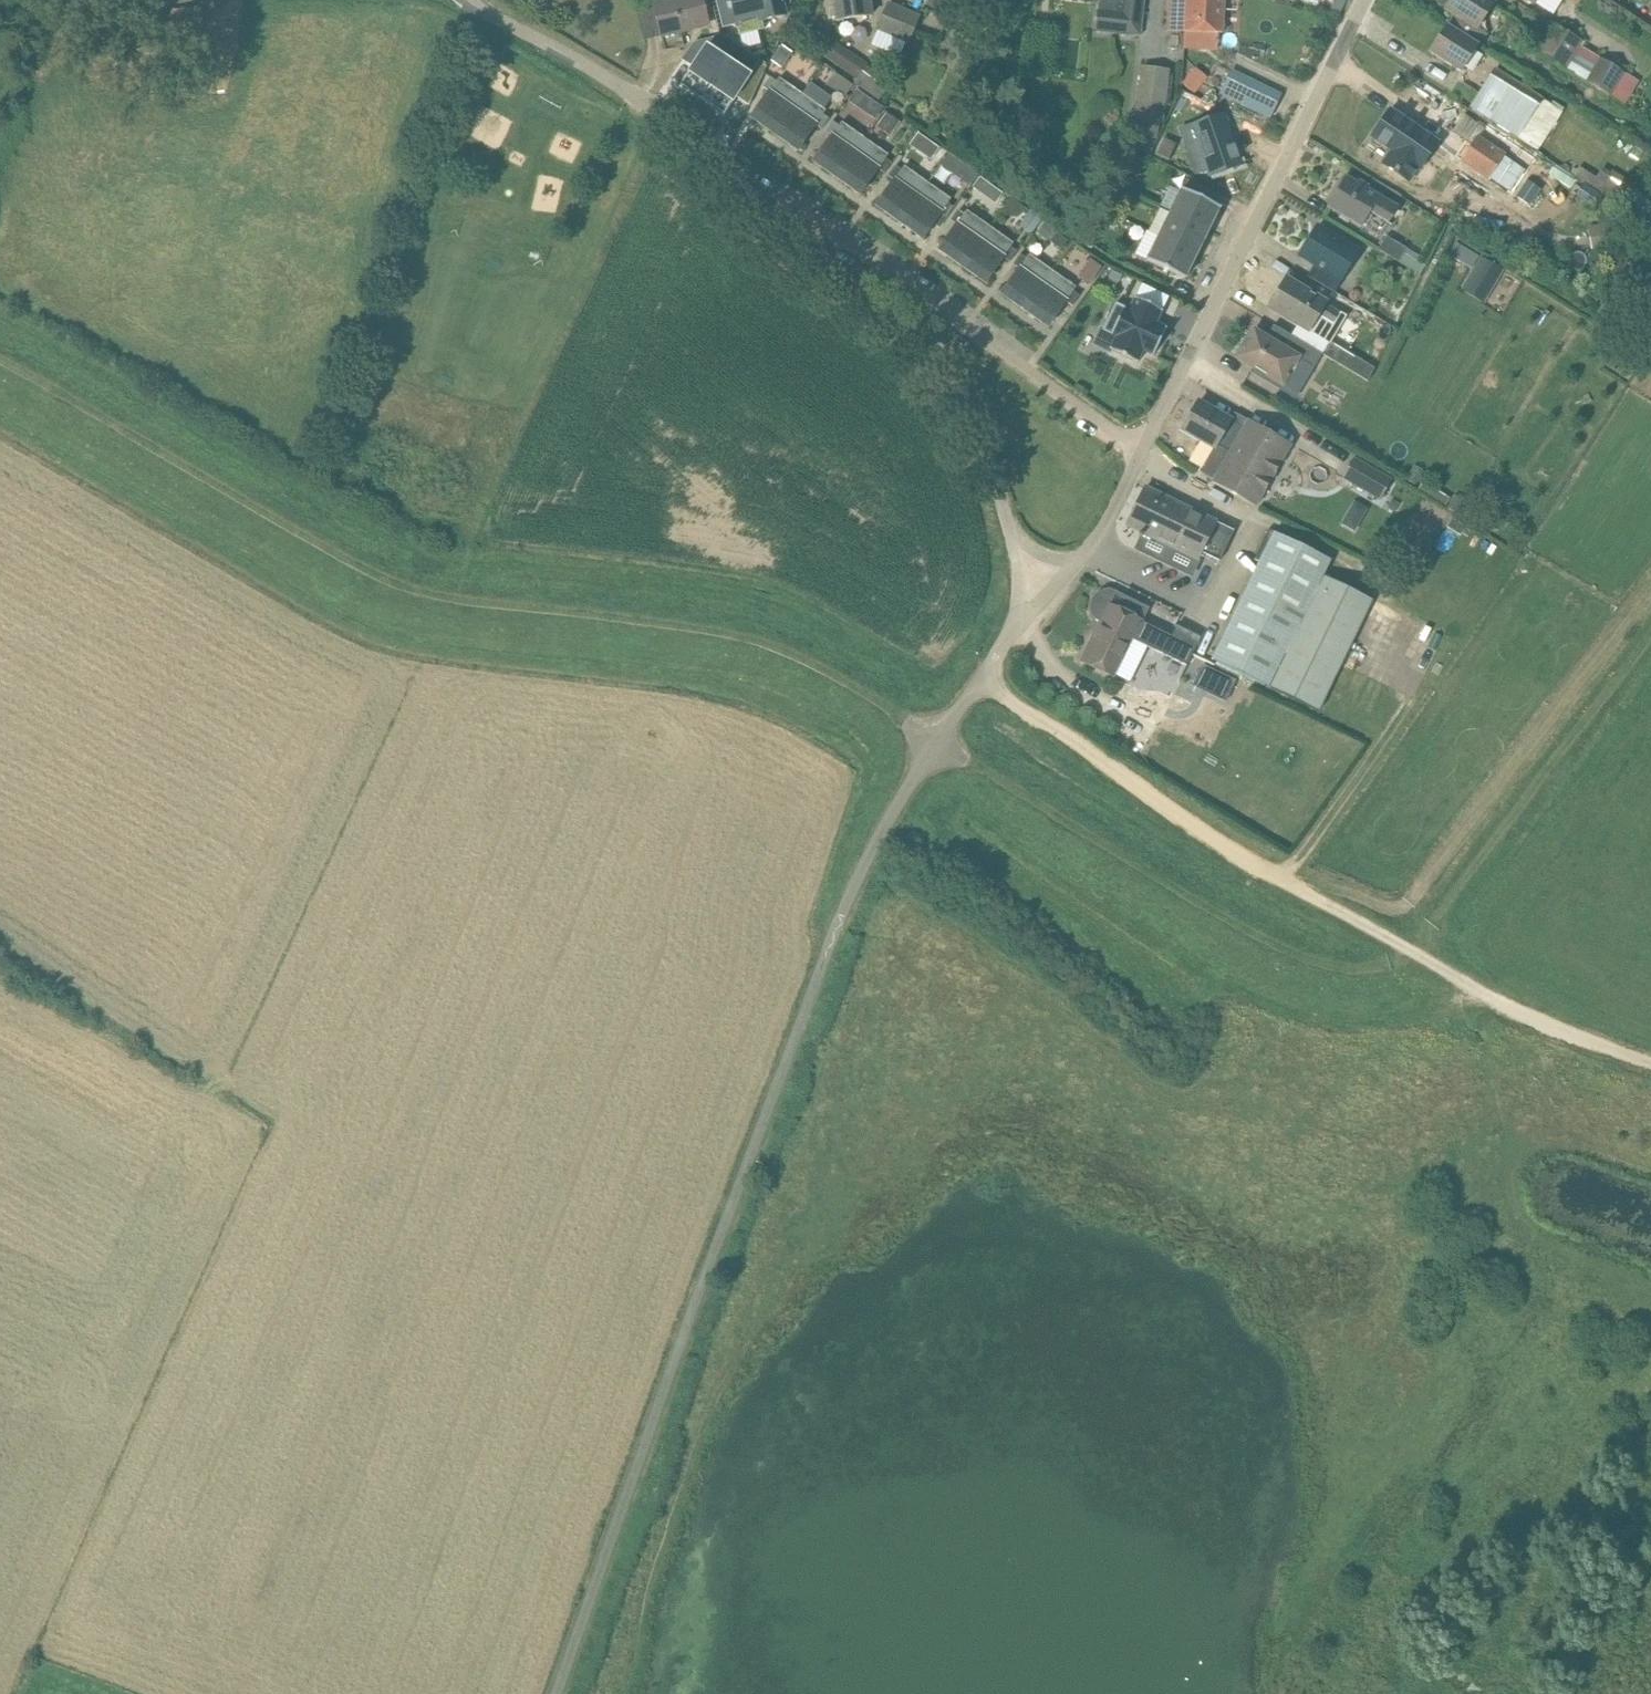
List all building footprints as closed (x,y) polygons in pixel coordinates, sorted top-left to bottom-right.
[(654,4),(663,36),(708,24),(702,0),(669,0),(654,4)] [(739,26),(764,20),(759,0),(732,0),(739,26)] [(788,15),(784,0),(759,0),(764,20),(764,21),(788,15)] [(871,0),(834,0),(837,21),(873,15),(871,0)] [(952,12),(958,0),(929,0),(926,5),(950,16),(952,12)] [(1095,30),(1140,36),(1145,0),(1099,0),(1095,30)] [(1167,31),(1185,32),(1186,0),(1168,0),(1167,31)] [(1224,0),(1204,0),(1204,1),(1192,0),(1186,0),(1185,32),(1223,33),(1224,0)] [(1347,0),(1336,0),(1333,5),(1342,10),(1347,0)] [(1477,46),(1485,33),(1478,30),(1493,3),(1488,0),(1453,0),(1447,10),(1460,19),(1453,30),(1447,26),(1447,27),(1469,41),(1477,46)] [(908,42),(911,37),(919,17),(889,4),(878,29),(908,42)] [(170,53),(197,55),(200,11),(174,9),(170,53)] [(1583,42),(1578,39),(1556,25),(1546,40),(1540,52),(1567,68),(1583,42)] [(1461,72),(1477,46),(1469,41),(1447,27),(1431,53),(1461,72)] [(993,29),(986,46),(993,49),(1001,32),(993,29)] [(708,47),(714,38),(695,42),(685,56),(696,64),(693,68),(680,86),(702,102),(729,62),(708,47)] [(867,64),(834,41),(824,56),(857,79),(867,64)] [(1625,73),(1601,57),(1586,81),(1611,96),(1625,73)] [(767,67),(759,62),(749,76),(729,62),(702,102),(724,117),(737,97),(740,94),(751,102),(767,67)] [(866,66),(857,79),(854,83),(879,101),(891,83),(866,66)] [(1170,70),(1142,66),(1136,119),(1164,123),(1170,70)] [(1196,93),(1207,78),(1196,69),(1183,83),(1196,93)] [(1565,111),(1545,99),(1497,69),(1473,108),(1541,150),(1565,111)] [(1233,99),(1243,77),(1232,72),(1222,94),(1233,99)] [(828,84),(845,96),(853,85),(836,73),(828,84)] [(775,134),(803,94),(779,78),(776,82),(770,77),(763,87),(769,92),(753,115),(762,121),(760,123),(775,134)] [(848,99),(875,117),(883,106),(856,87),(848,99)] [(803,94),(775,134),(790,144),(792,142),(800,148),(816,125),(822,129),(830,119),(823,115),(826,111),(803,94)] [(878,126),(892,135),(901,121),(888,112),(878,126)] [(1408,182),(1435,142),(1390,112),(1372,138),(1396,154),(1387,168),(1408,182)] [(1241,165),(1228,128),(1217,131),(1213,119),(1179,131),(1185,148),(1194,175),(1208,171),(1210,176),(1241,165)] [(838,178),(865,138),(842,122),(839,126),(833,122),(826,132),(832,136),(816,159),(824,165),(823,167),(838,178)] [(1481,136),(1494,145),(1499,137),(1486,129),(1481,136)] [(926,138),(919,133),(910,145),(918,150),(926,138)] [(1506,153),(1480,136),(1478,135),(1460,161),(1489,181),(1490,178),(1506,153)] [(1171,159),(1177,144),(1164,137),(1157,153),(1171,159)] [(886,159),(889,155),(865,138),(838,178),(853,188),(854,186),(863,192),(879,169),(885,173),(892,163),(886,159)] [(1506,153),(1490,178),(1511,192),(1527,167),(1506,153)] [(953,178),(967,188),(976,175),(963,165),(953,178)] [(900,222),(928,183),(905,166),(902,170),(896,166),(889,176),(895,180),(879,203),(887,209),(885,211),(900,222)] [(1113,183),(1125,189),(1130,179),(1118,173),(1113,183)] [(978,177),(969,191),(982,200),(992,187),(978,177)] [(1398,209),(1384,201),(1365,189),(1367,187),(1359,182),(1357,185),(1346,178),(1329,207),(1363,227),(1370,215),(1388,226),(1398,209)] [(1541,190),(1527,181),(1517,197),(1531,206),(1541,190)] [(928,183),(900,222),(915,233),(917,230),(925,236),(935,223),(940,227),(947,217),(948,218),(955,208),(949,203),(951,199),(928,183)] [(1120,199),(1125,189),(1113,183),(1108,193),(1120,199)] [(1212,232),(1224,208),(1187,189),(1175,213),(1212,232)] [(1109,222),(1114,212),(1102,206),(1097,216),(1109,222)] [(1031,209),(1020,226),(1032,234),(1043,218),(1031,209)] [(963,266),(991,227),(967,210),(965,214),(958,210),(951,220),(957,224),(941,248),(949,253),(948,256),(963,266)] [(1201,255),(1212,232),(1175,213),(1163,236),(1201,255)] [(1612,223),(1589,226),(1593,249),(1615,246),(1612,223)] [(991,227),(963,266),(978,277),(979,275),(988,281),(1004,258),(1010,262),(1017,252),(1011,248),(1014,244),(991,227)] [(1361,254),(1336,239),(1317,227),(1300,256),(1317,266),(1310,277),(1337,293),(1361,254)] [(1057,231),(1050,241),(1062,250),(1070,239),(1057,231)] [(1189,279),(1201,255),(1163,236),(1152,260),(1189,279)] [(1386,236),(1378,249),(1420,275),(1426,266),(1405,253),(1408,249),(1386,236)] [(1449,255),(1462,262),(1469,250),(1456,243),(1449,255)] [(1025,310),(1053,271),(1030,255),(1027,259),(1021,254),(1014,264),(1020,269),(1004,292),(1012,298),(1010,300),(1025,310)] [(1482,256),(1462,290),(1484,303),(1504,269),(1482,256)] [(1103,267),(1091,258),(1078,275),(1091,284),(1103,267)] [(1053,271),(1025,310),(1040,321),(1042,319),(1050,325),(1067,302),(1073,306),(1080,296),(1074,292),(1076,288),(1053,271)] [(1123,276),(1113,271),(1109,278),(1119,283),(1123,276)] [(1298,338),(1322,354),(1330,340),(1332,341),(1346,317),(1339,313),(1340,311),(1306,290),(1287,279),(1270,307),(1304,328),(1298,338)] [(1105,348),(1132,361),(1138,349),(1149,354),(1163,327),(1152,322),(1158,310),(1131,296),(1125,308),(1120,306),(1106,333),(1111,335),(1105,348)] [(1403,312),(1392,307),(1385,321),(1396,326),(1403,312)] [(1298,338),(1297,339),(1274,324),(1267,338),(1255,331),(1239,358),(1254,367),(1252,372),(1280,389),(1292,366),(1309,376),(1322,354),(1298,338)] [(1330,340),(1322,354),(1368,381),(1375,367),(1332,341),(1330,340)] [(1251,421),(1237,413),(1233,420),(1199,402),(1183,429),(1217,447),(1203,472),(1217,480),(1217,481),(1251,421)] [(1259,507),(1261,505),(1294,445),(1251,420),(1251,421),(1217,481),(1216,483),(1259,507)] [(1393,480),(1355,457),(1343,477),(1382,499),(1393,480)] [(1172,547),(1190,510),(1145,488),(1127,525),(1141,532),(1139,536),(1142,537),(1144,533),(1172,547)] [(1190,510),(1172,547),(1199,560),(1202,553),(1217,523),(1190,510)] [(1217,523),(1202,553),(1219,562),(1234,531),(1217,523)] [(1224,670),(1244,680),(1246,676),(1270,687),(1324,576),(1331,560),(1268,531),(1254,560),(1258,562),(1212,660),(1225,666),(1224,670)] [(1324,576),(1270,687),(1320,711),(1374,600),(1324,576)] [(1116,591),(1111,590),(1105,590),(1100,591),(1096,595),(1092,599),(1091,604),(1091,610),(1093,615),(1096,619),(1100,622),(1081,660),(1113,677),(1131,639),(1138,642),(1139,641),(1164,652),(1172,636),(1143,622),(1150,608),(1116,591)] [(1164,652),(1170,656),(1150,697),(1223,731),(1245,685),(1242,684),(1244,680),(1224,670),(1192,656),(1202,636),(1177,624),(1172,636),(1164,652)] [(1143,740),(1138,736),(1131,737),(1127,742),(1128,749),(1134,753),(1140,752),(1144,747),(1143,740)]
